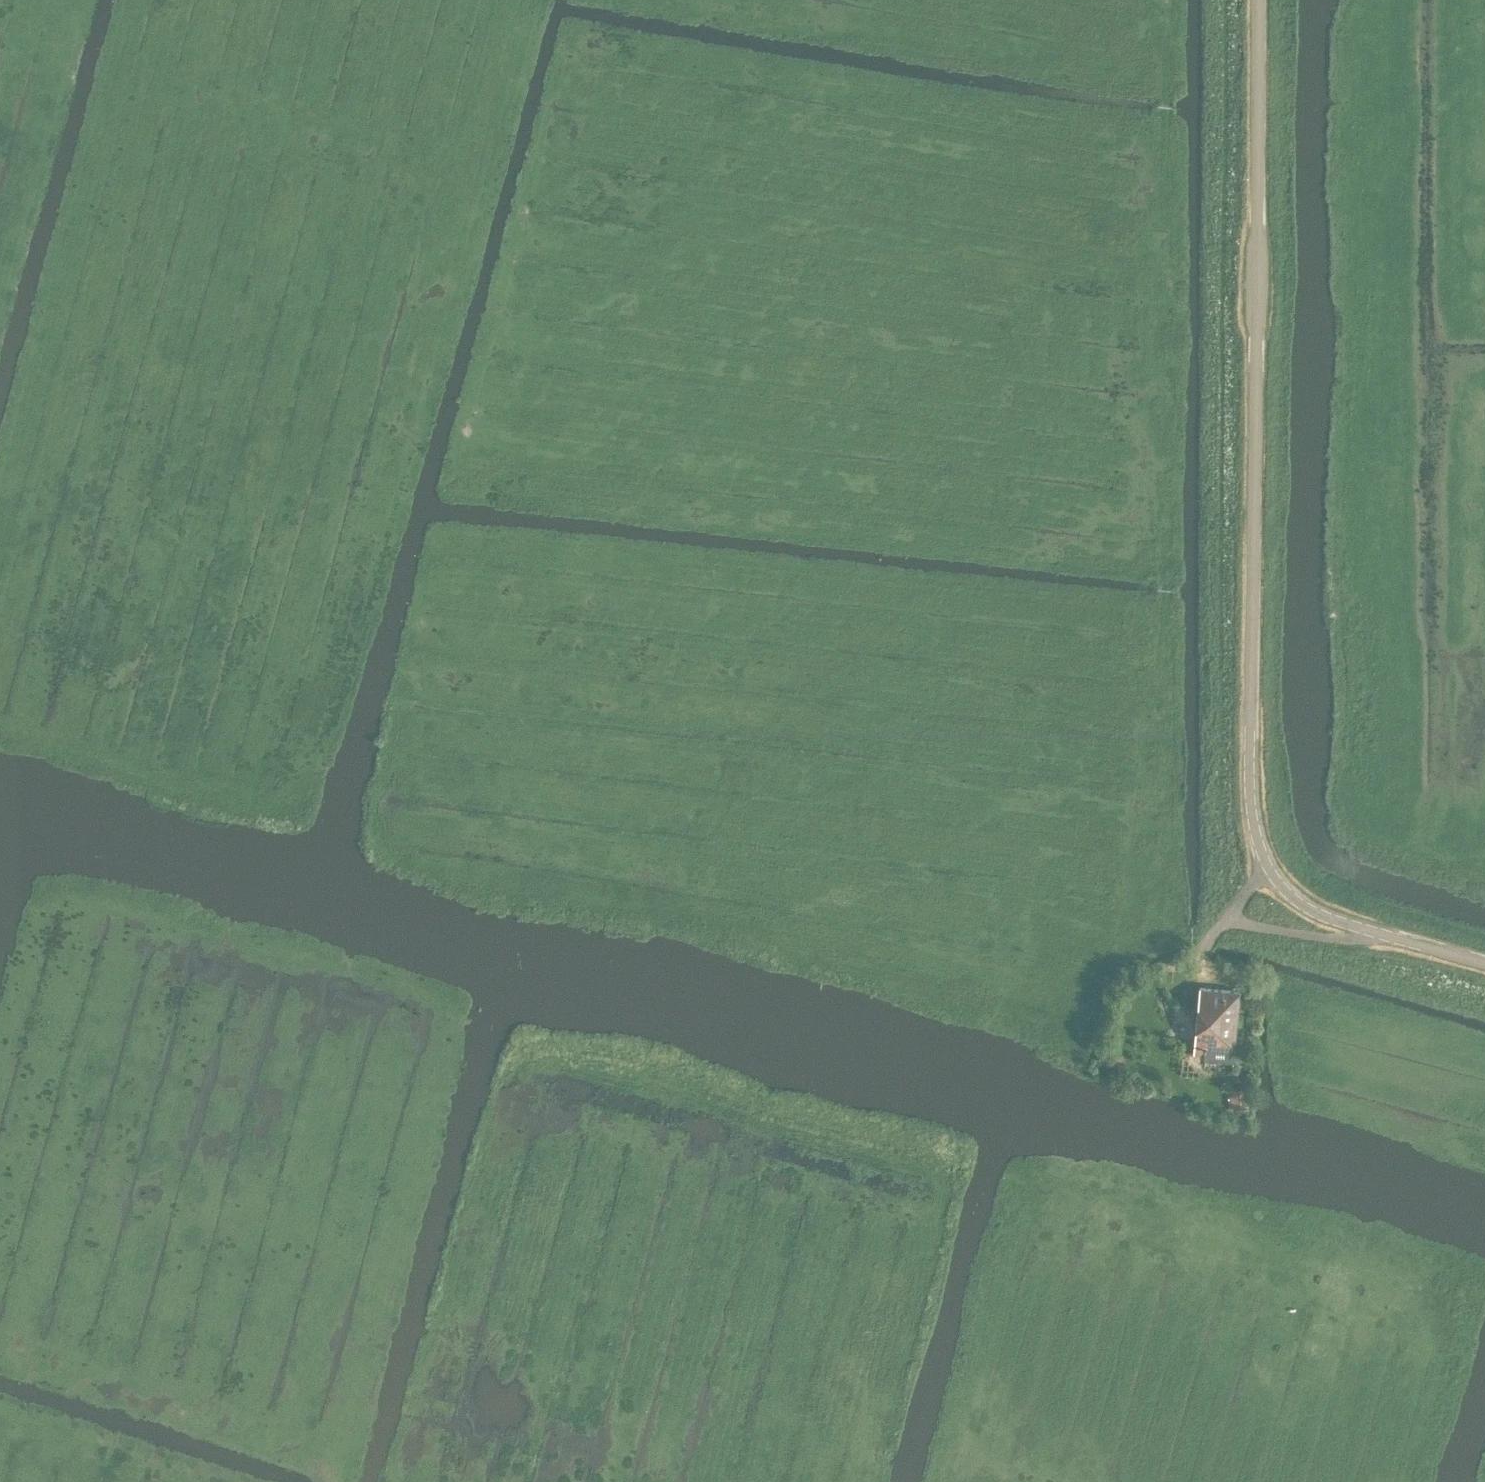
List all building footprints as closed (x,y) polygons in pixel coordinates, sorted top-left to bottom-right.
[(1235,1048),(1241,989),(1200,986),(1193,1053),(1206,1054),(1207,1046),(1235,1048)] [(1229,1107),(1249,1106),(1250,1087),(1231,1087),(1231,1093),(1229,1093),(1229,1107)]
